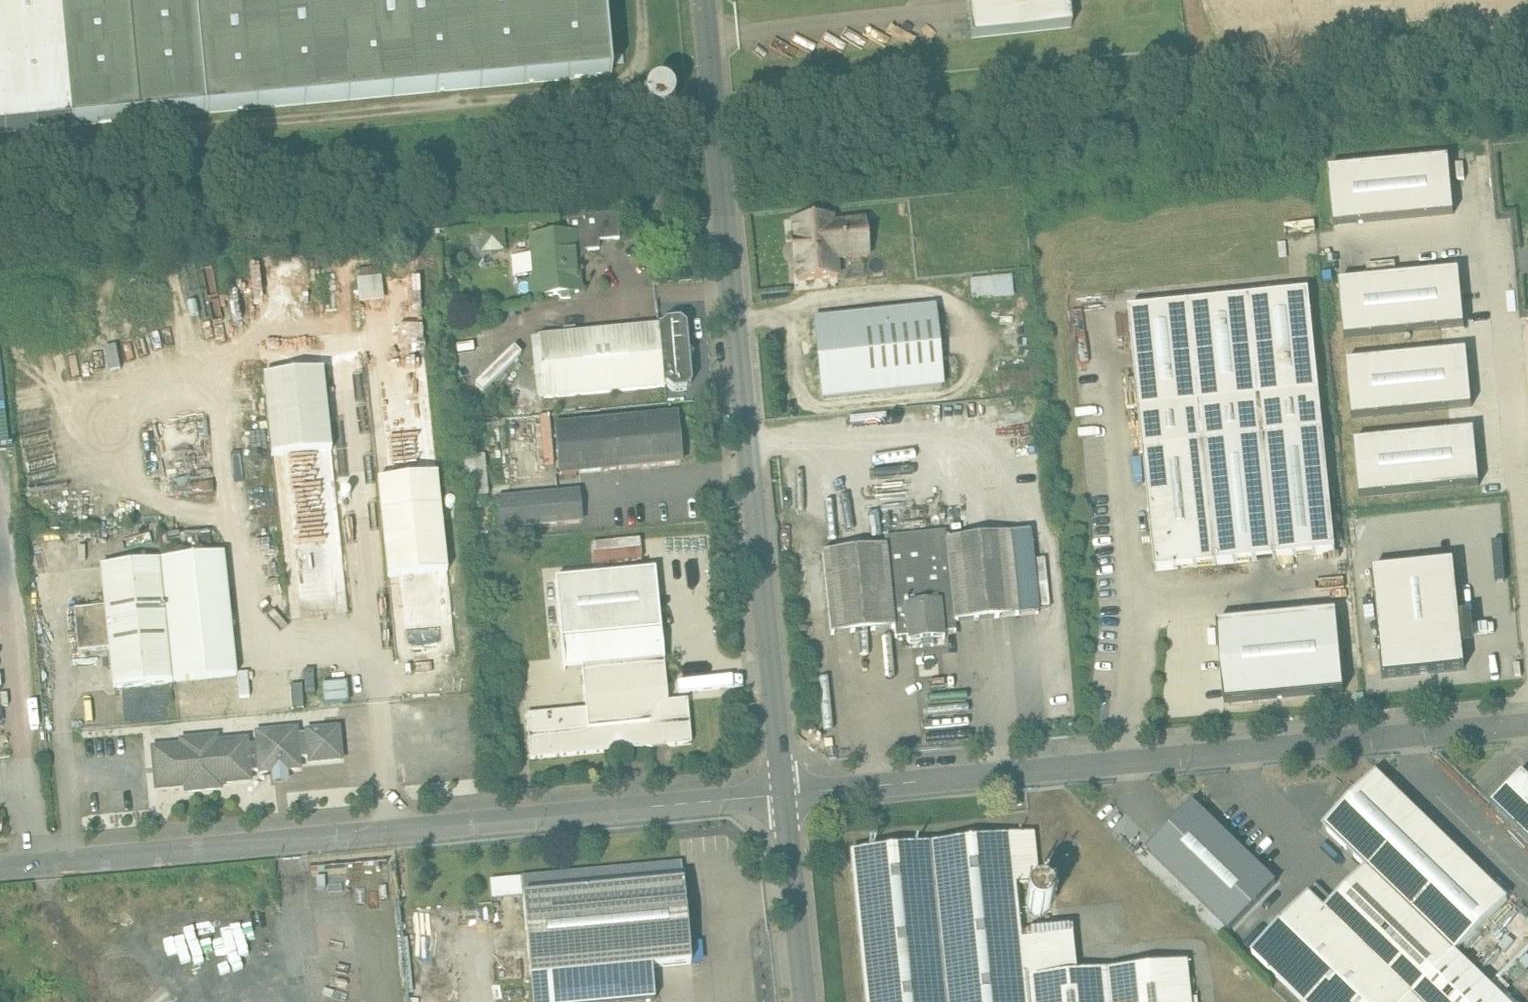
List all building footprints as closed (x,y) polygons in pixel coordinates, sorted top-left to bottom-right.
[(612,76),(611,68),(610,68),(604,0),(0,0),(0,131),(612,76)] [(971,38),(1071,28),(1068,0),(967,0),(971,38)] [(675,85),(649,82),(646,105),(672,108),(675,85)] [(1450,158),(1327,171),(1332,225),(1456,213),(1450,158)] [(596,231),(574,233),(577,260),(580,260),(585,254),(584,251),(600,249),(599,240),(620,239),(618,213),(594,215),(596,231)] [(833,218),(793,222),(795,241),(792,241),(794,261),(797,261),(798,280),(838,276),(837,259),(845,259),(842,223),(833,224),(833,218)] [(865,221),(842,223),(845,259),(868,256),(865,221)] [(502,229),(482,231),(482,242),(488,251),(503,249),(502,229)] [(552,236),(533,238),(534,253),(516,255),(518,275),(536,274),(536,276),(531,282),(532,291),(538,296),(559,294),(563,299),(571,298),(574,292),(579,292),(577,260),(574,233),(573,233),(573,234),(562,235),(556,230),(552,236)] [(381,269),(357,271),(358,283),(382,280),(381,269)] [(1460,271),(1341,282),(1346,339),(1465,328),(1460,271)] [(1011,277),(995,279),(996,295),(1012,294),(1011,277)] [(989,279),(973,280),(974,289),(975,297),(991,296),(989,279)] [(382,280),(358,283),(360,304),(384,301),(382,280)] [(1310,292),(1131,310),(1157,569),(1336,552),(1310,292)] [(934,306),(815,319),(823,399),(943,387),(934,306)] [(686,326),(680,321),(678,321),(673,317),(670,321),(667,322),(661,327),(660,327),(665,386),(667,386),(673,391),(687,390),(692,384),(690,359),(694,354),(689,350),(686,326)] [(660,327),(539,338),(545,398),(665,386),(660,327)] [(1468,351),(1348,364),(1354,419),(1474,406),(1468,351)] [(426,357),(366,364),(396,659),(457,655),(426,357)] [(324,368),(264,374),(289,618),(349,611),(324,368)] [(677,415),(645,418),(650,466),(682,463),(677,415)] [(645,418),(556,427),(561,474),(650,466),(645,418)] [(1361,492),(1481,484),(1477,430),(1357,438),(1361,492)] [(483,457),(462,459),(465,498),(487,496),(483,457)] [(580,490),(499,498),(502,530),(583,522),(580,490)] [(946,531),(886,537),(887,546),(895,628),(896,638),(908,636),(909,642),(945,639),(944,633),(956,631),(955,622),(955,621),(947,540),(946,531)] [(1030,532),(947,540),(955,621),(955,622),(1038,614),(1030,532)] [(595,560),(642,558),(642,539),(594,540),(595,560)] [(887,546),(823,553),(832,635),(895,628),(887,546)] [(224,554),(161,560),(174,682),(237,675),(224,554)] [(161,560),(101,566),(105,606),(109,648),(113,688),(174,682),(161,560)] [(1453,561),(1372,571),(1385,676),(1466,666),(1453,561)] [(105,606),(74,609),(78,651),(109,648),(105,606)] [(1340,611),(1220,619),(1225,699),(1345,691),(1340,611)] [(1474,611),(1463,612),(1465,645),(1476,645),(1474,611)] [(664,662),(582,669),(586,710),(527,715),(531,759),(692,744),(688,700),(668,702),(664,662)] [(296,729),(257,733),(258,745),(260,771),(260,773),(275,772),(275,777),(285,776),(285,771),(300,769),(299,758),(309,758),(310,763),(342,760),(339,728),(307,731),(307,733),(297,734),(296,729)] [(217,737),(181,741),(181,746),(152,748),(156,790),(185,787),(186,793),(221,789),(221,784),(251,781),(250,772),(260,771),(258,745),(248,746),(247,740),(217,743),(217,737)] [(1422,816),(1378,773),(1325,827),(1367,869),(1369,870),(1422,816)] [(1523,774),(1492,806),(1527,841),(1527,778),(1523,774)] [(1021,796),(1011,797),(1012,806),(1022,805),(1021,796)] [(1277,883),(1193,804),(1147,852),(1230,932),(1277,883)] [(1508,900),(1422,816),(1369,870),(1455,954),(1456,953),(1508,900)] [(851,852),(866,1001),(1027,1001),(1015,884),(1039,882),(1034,834),(851,852)] [(682,863),(521,877),(523,897),(528,954),(516,955),(518,979),(530,978),(531,979),(691,964),(684,882),(682,863)] [(1369,870),(1367,869),(1334,903),(1325,911),(1327,913),(1413,997),(1455,954),(1369,870)] [(1057,870),(1044,872),(1045,881),(1058,880),(1057,870)] [(1318,887),(1253,954),(1271,971),(1327,913),(1325,911),(1334,903),(1318,887)] [(1043,890),(1040,889),(1036,890),(1033,891),(1031,892),(1030,894),(1029,896),(1028,897),(1027,899),(1027,902),(1028,905),(1029,908),(1031,911),(1033,912),(1035,913),(1040,914),(1044,913),(1046,912),(1048,910),(1050,908),(1051,906),(1052,904),(1052,901),(1052,898),(1051,897),(1050,895),(1048,892),(1046,891),(1043,890)] [(1327,913),(1271,971),(1302,1001),(1408,1001),(1413,997),(1327,913)] [(1069,928),(1031,931),(1031,939),(1070,935),(1069,928)] [(1408,1001),(1507,1001),(1456,953),(1455,954),(1413,997),(1408,1001)] [(1026,978),(1028,1001),(1190,1001),(1186,962),(1026,978)]
